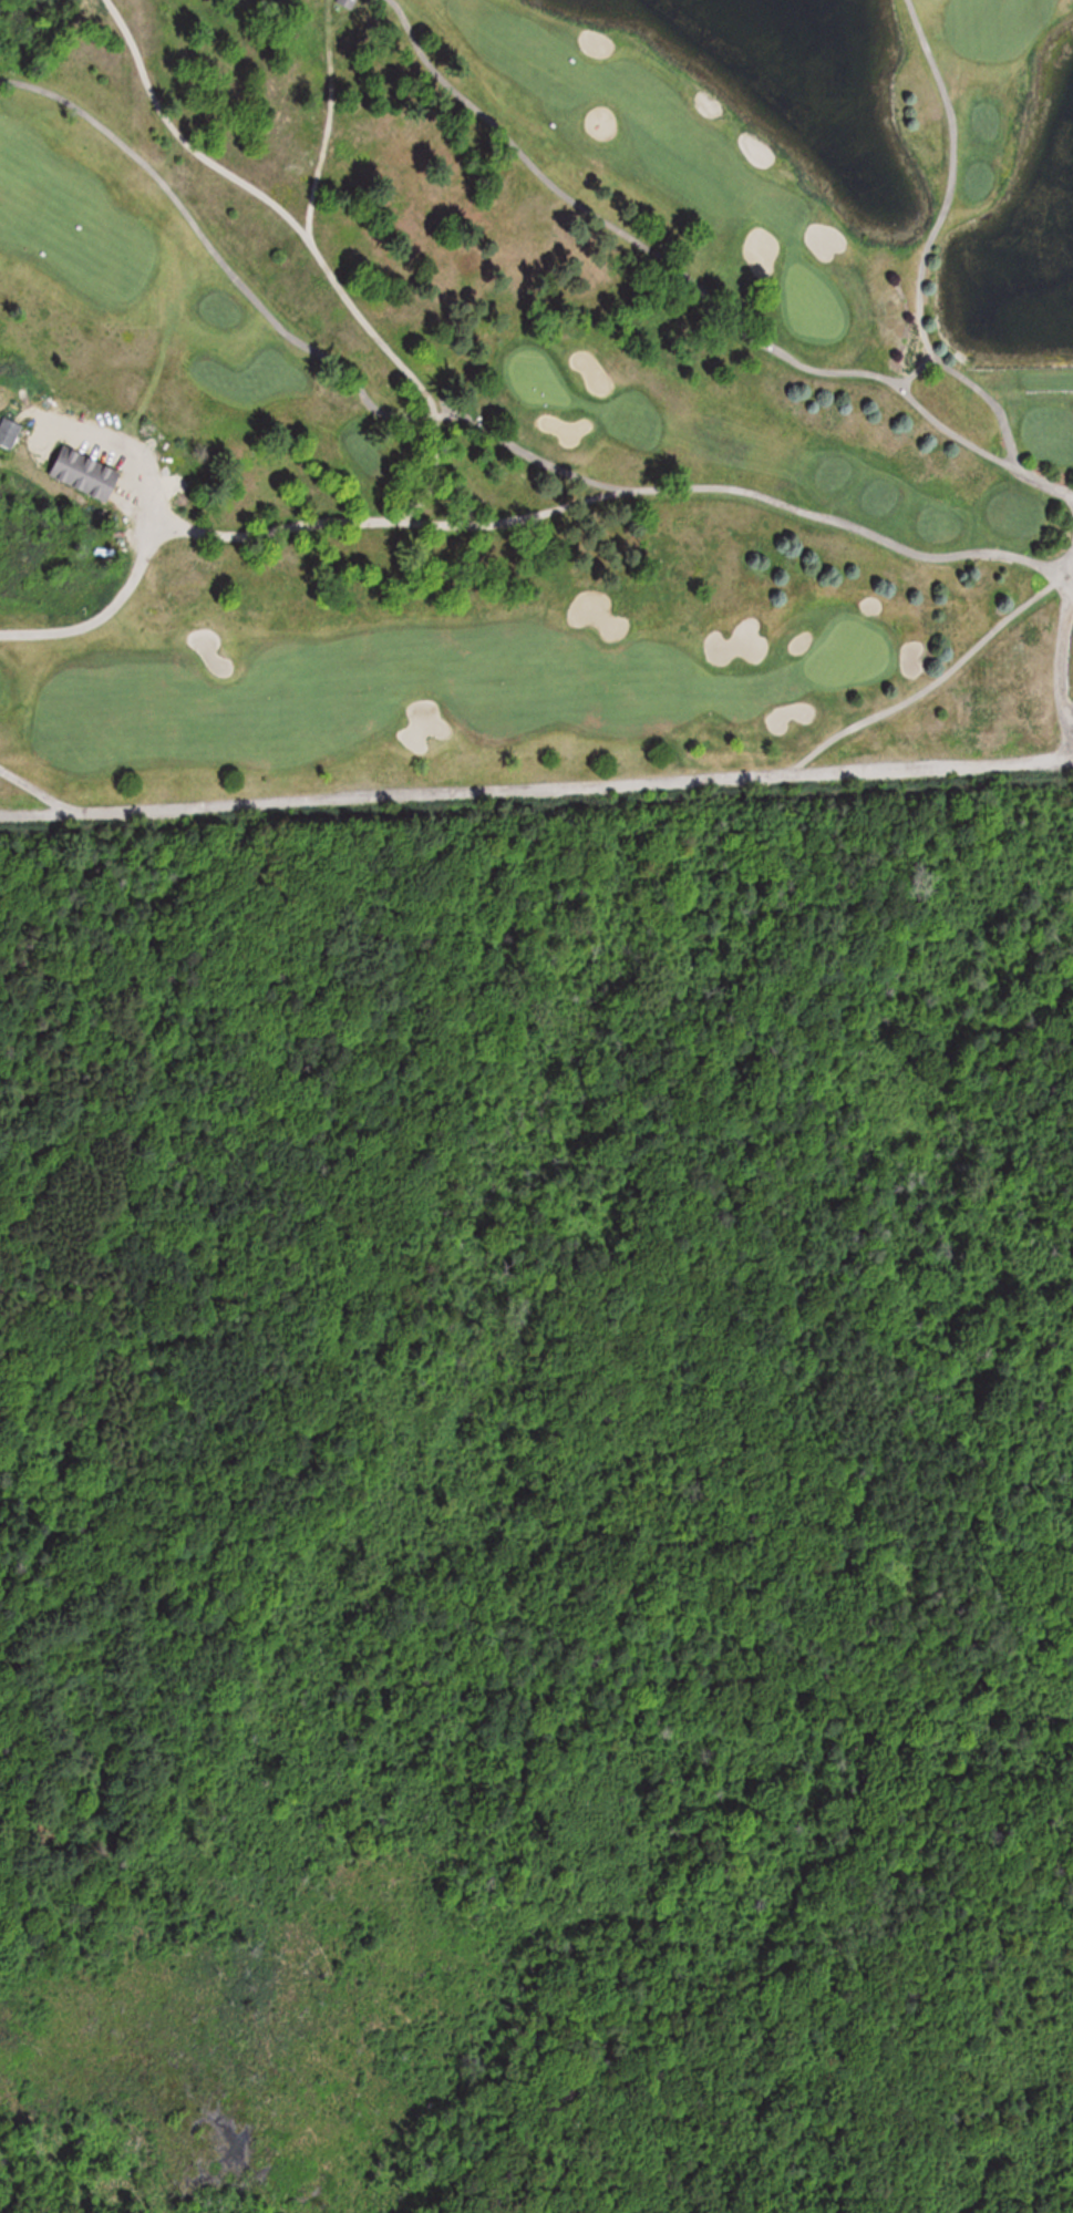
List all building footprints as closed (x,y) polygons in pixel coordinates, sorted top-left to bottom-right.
[(358,23),(368,0),(326,0),(358,23)] [(0,429),(0,444),(13,452),(29,425),(6,418),(0,429)] [(58,442),(47,472),(106,503),(118,466),(58,442)]
